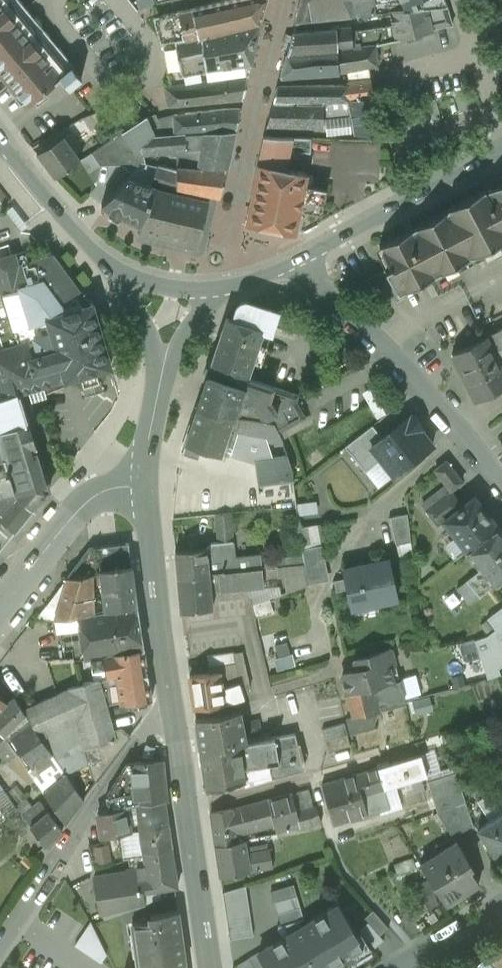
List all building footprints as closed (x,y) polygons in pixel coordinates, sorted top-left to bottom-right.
[(19,0),(0,0),(0,71),(28,105),(60,78),(70,88),(81,78),(72,68),(74,66),(19,0)] [(153,18),(156,34),(160,44),(175,41),(260,21),(266,0),(232,0),(153,18)] [(295,22),(373,14),(389,12),(389,11),(403,10),(401,1),(372,3),(372,0),(301,0),(295,22)] [(403,10),(427,8),(447,6),(444,0),(401,0),(401,1),(403,10)] [(447,6),(427,8),(433,30),(452,25),(447,6)] [(403,10),(389,11),(389,12),(392,28),(395,41),(433,31),(433,30),(427,8),(403,10)] [(260,21),(175,41),(161,44),(169,86),(248,73),(260,21)] [(392,28),(352,35),(351,27),(293,32),(287,54),(376,45),(377,45),(395,41),(392,28)] [(376,45),(287,54),(280,77),(282,78),(343,72),(366,67),(377,66),(376,45)] [(169,86),(165,86),(168,105),(236,98),(243,99),(248,73),(169,86)] [(363,82),(348,84),(348,85),(347,85),(349,100),(374,96),(370,81),(363,82)] [(347,85),(280,87),(276,89),(273,101),(348,100),(349,100),(347,85)] [(374,96),(349,100),(348,100),(351,113),(350,113),(354,135),(355,134),(386,136),(375,97),(374,97),(374,96)] [(348,100),(322,104),(299,104),(272,104),(267,125),(323,127),(323,117),(350,113),(351,113),(348,100)] [(146,118),(122,132),(122,133),(135,153),(154,136),(175,135),(175,133),(236,129),(240,110),(234,109),(176,115),(157,120),(156,115),(146,118)] [(102,110),(84,119),(101,147),(115,138),(102,110)] [(175,135),(154,136),(135,153),(135,154),(143,153),(169,151),(170,158),(177,157),(177,167),(226,171),(236,131),(175,135)] [(135,153),(122,133),(115,138),(101,147),(91,154),(100,166),(123,165),(132,174),(128,178),(142,164),(145,165),(143,153),(135,154),(135,153)] [(63,136),(36,153),(55,177),(81,160),(63,136)] [(293,138),(264,137),(258,164),(287,170),(293,138)] [(145,165),(142,164),(128,178),(101,206),(118,217),(141,227),(151,203),(155,187),(150,185),(158,167),(145,165)] [(258,164),(246,223),(295,233),(298,217),(304,218),(305,211),(300,210),(305,185),(307,174),(287,170),(258,164)] [(226,171),(177,167),(177,170),(158,166),(158,167),(150,185),(155,187),(163,190),(176,193),(177,188),(220,197),(226,171)] [(447,209),(448,210),(379,246),(390,266),(385,269),(393,285),(388,287),(396,303),(406,298),(404,292),(501,241),(501,182),(486,191),(485,189),(447,209)] [(325,189),(305,185),(300,210),(305,211),(321,214),(325,189)] [(176,193),(163,190),(155,187),(151,203),(141,227),(140,231),(139,233),(197,247),(209,201),(176,193)] [(501,315),(501,241),(404,292),(406,298),(423,330),(431,328),(440,345),(501,316),(501,315)] [(14,267),(0,271),(0,278),(11,315),(0,319),(0,340),(6,361),(0,363),(0,397),(18,392),(19,393),(81,375),(84,386),(99,382),(96,371),(111,366),(92,304),(89,305),(52,256),(14,267)] [(393,285),(385,269),(361,281),(369,297),(388,287),(393,285)] [(242,302),(240,303),(239,304),(238,306),(234,319),(227,317),(211,366),(246,378),(252,360),(261,363),(267,346),(259,343),(263,329),(272,332),(279,311),(246,302),(245,302),(243,302),(242,302)] [(487,338),(501,366),(501,330),(487,338)] [(452,354),(475,401),(501,388),(501,366),(487,338),(486,337),(452,354)] [(246,378),(211,366),(198,405),(233,417),(241,418),(267,422),(268,417),(277,412),(295,401),(298,394),(246,378)] [(4,455),(35,448),(19,393),(18,392),(0,397),(0,457),(4,455)] [(305,417),(295,401),(277,412),(287,427),(305,417)] [(233,417),(198,405),(186,443),(185,443),(183,452),(199,457),(202,447),(223,453),(233,417)] [(378,461),(393,481),(436,448),(409,414),(379,437),(367,447),(378,461)] [(267,422),(241,418),(238,432),(282,440),(274,423),(267,422)] [(367,447),(379,437),(371,427),(344,448),(364,473),(378,461),(367,447)] [(4,455),(7,469),(0,472),(0,488),(1,491),(0,492),(0,519),(15,532),(48,491),(35,448),(4,455)] [(288,456),(257,460),(259,475),(260,483),(293,479),(293,470),(288,456)] [(463,482),(446,461),(434,471),(451,491),(463,482)] [(259,475),(243,477),(246,503),(260,501),(260,483),(259,475)] [(447,495),(426,510),(439,525),(444,521),(443,520),(456,510),(454,507),(456,505),(447,495)] [(456,510),(443,520),(444,521),(467,550),(498,527),(474,497),(456,510)] [(294,502),(296,513),(315,510),(313,500),(294,502)] [(231,511),(214,512),(216,539),(232,538),(231,511)] [(407,514),(392,517),(397,544),(410,542),(407,514)] [(296,525),(299,544),(319,540),(316,522),(296,525)] [(467,551),(481,569),(467,580),(479,595),(493,585),(494,586),(501,580),(501,531),(498,527),(467,550),(467,551)] [(207,547),(176,550),(179,576),(210,573),(236,570),(235,558),(233,540),(219,542),(220,557),(208,558),(207,547)] [(129,543),(89,548),(67,577),(92,575),(92,576),(101,575),(132,571),(129,543)] [(261,555),(235,558),(236,570),(262,568),(261,557),(261,555)] [(269,556),(261,557),(262,568),(270,567),(269,556)] [(390,559),(343,569),(352,608),(398,598),(390,559)] [(270,567),(262,568),(263,578),(288,575),(287,565),(270,567)] [(236,570),(210,573),(212,591),(264,585),(263,578),(262,568),(236,570)] [(132,571),(101,575),(104,603),(94,605),(94,611),(136,604),(132,571)] [(179,576),(182,610),(213,607),(212,591),(210,573),(179,576)] [(92,575),(67,577),(54,619),(77,615),(77,614),(94,611),(94,605),(92,576),(92,575)] [(94,611),(77,614),(77,615),(84,659),(90,658),(104,656),(144,648),(136,604),(94,611)] [(486,619),(495,630),(501,625),(501,607),(486,619)] [(495,630),(487,637),(474,641),(488,680),(500,675),(498,669),(501,666),(501,625),(495,630)] [(144,648),(104,656),(106,667),(107,675),(116,674),(120,703),(151,698),(144,648)] [(388,650),(356,659),(355,662),(357,670),(343,674),(342,676),(347,695),(396,681),(392,666),(394,663),(391,652),(388,650)] [(234,652),(207,656),(209,667),(236,664),(234,652)] [(104,656),(90,658),(92,669),(106,667),(104,656)] [(219,672),(189,676),(194,707),(224,703),(244,697),(239,683),(222,688),(219,672)] [(98,680),(89,682),(88,681),(74,686),(74,687),(69,688),(22,710),(25,714),(31,723),(41,737),(77,721),(85,748),(116,739),(113,731),(98,680)] [(396,681),(347,695),(353,717),(378,711),(379,710),(405,703),(402,689),(400,680),(396,681)] [(0,698),(0,731),(3,734),(25,714),(22,710),(14,697),(6,703),(0,698)] [(241,711),(196,719),(201,752),(239,744),(239,745),(247,743),(241,711)] [(378,711),(353,717),(345,719),(349,732),(373,725),(378,711)] [(25,714),(3,734),(4,736),(7,739),(11,736),(31,723),(25,714)] [(31,723),(11,736),(32,768),(52,754),(41,737),(31,723)] [(344,723),(322,729),(325,741),(347,735),(347,734),(344,723)] [(116,739),(85,748),(93,780),(97,780),(131,736),(121,729),(113,731),(116,739)] [(8,762),(18,755),(7,739),(4,736),(3,734),(0,731),(0,753),(8,762)] [(411,731),(398,734),(402,748),(414,745),(411,731)] [(239,744),(201,752),(206,789),(243,780),(245,786),(304,770),(295,734),(247,743),(239,745),(239,744)] [(325,741),(328,752),(350,746),(347,735),(325,741)] [(155,747),(147,745),(144,755),(152,757),(155,747)] [(422,754),(378,767),(384,788),(428,774),(422,754)] [(126,765),(107,796),(106,797),(107,798),(130,793),(130,791),(134,790),(134,784),(164,781),(162,760),(127,763),(126,765)] [(378,767),(355,774),(361,794),(362,794),(367,814),(389,808),(383,788),(384,788),(378,767)] [(456,773),(428,783),(438,812),(465,803),(456,773)] [(499,773),(489,779),(501,798),(501,778),(499,773)] [(83,799),(66,774),(43,793),(64,823),(83,799)] [(355,774),(323,784),(335,825),(367,815),(367,814),(362,794),(361,794),(355,774)] [(107,798),(106,798),(110,811),(125,808),(135,805),(166,801),(164,781),(134,784),(134,790),(130,791),(130,793),(107,798)] [(292,793),(269,799),(269,800),(268,800),(274,825),(276,833),(302,827),(297,811),(292,793)] [(477,830),(496,859),(501,855),(501,813),(490,794),(477,802),(490,822),(477,830)] [(268,800),(233,809),(237,833),(274,825),(268,800)] [(168,824),(166,801),(135,805),(140,828),(168,824)] [(33,808),(23,816),(30,826),(48,811),(41,802),(33,808)] [(438,812),(437,812),(453,837),(473,825),(465,803),(438,812)] [(315,806),(297,811),(302,827),(321,823),(315,806)] [(110,811),(98,814),(102,836),(120,833),(129,831),(129,830),(125,808),(110,811)] [(233,809),(210,813),(215,846),(239,841),(237,833),(233,809)] [(48,811),(30,826),(45,846),(62,830),(48,811)] [(168,824),(140,828),(141,840),(143,853),(172,848),(168,824)] [(129,831),(120,833),(123,860),(128,859),(136,857),(133,841),(141,840),(140,828),(129,830),(129,831)] [(239,841),(215,846),(220,875),(251,871),(249,858),(246,840),(239,841)] [(457,841),(420,864),(445,905),(479,883),(470,867),(473,865),(457,841)] [(107,848),(95,851),(98,863),(109,861),(107,848)] [(172,848),(143,853),(143,856),(136,857),(128,859),(130,869),(128,869),(132,894),(143,892),(177,886),(172,848)] [(263,856),(249,858),(251,871),(265,868),(263,856)] [(126,873),(94,878),(99,911),(104,919),(145,905),(143,892),(132,894),(128,869),(126,869),(126,873)] [(293,884),(270,891),(281,925),(304,919),(293,884)] [(246,886),(222,893),(229,939),(253,936),(246,886)] [(302,926),(299,921),(301,921),(304,919),(281,925),(278,926),(278,928),(284,926),(289,934),(258,952),(267,967),(334,967),(332,966),(341,960),(343,963),(355,956),(354,953),(362,948),(337,905),(302,926)] [(150,915),(151,920),(133,923),(141,967),(158,967),(186,964),(177,910),(150,915)] [(389,928),(373,910),(364,918),(368,922),(359,930),(375,948),(384,940),(380,936),(389,928)] [(82,927),(71,943),(97,961),(108,945),(82,927)] [(485,958),(484,957),(473,966),(474,967),(473,967),(501,967),(501,944),(485,958)] [(237,965),(238,967),(267,967),(258,952),(237,965)]
